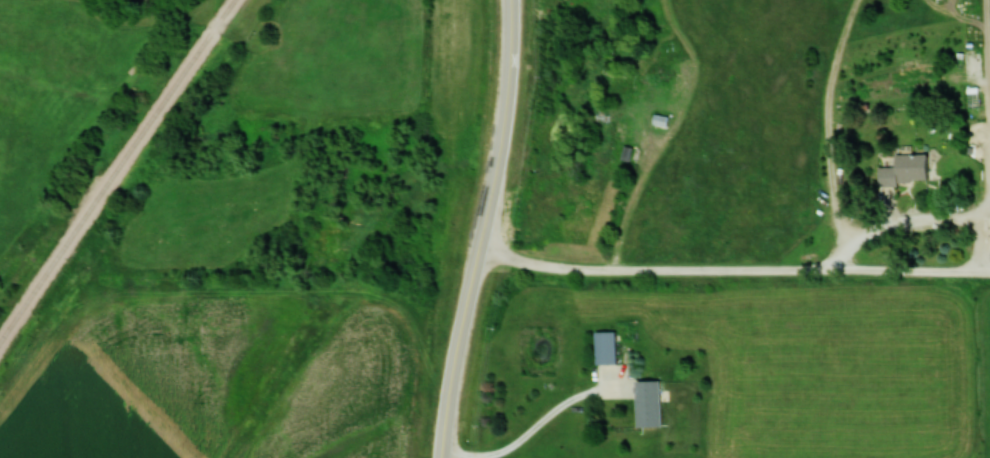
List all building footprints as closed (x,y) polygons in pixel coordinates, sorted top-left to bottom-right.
[(924,154),(893,154),(893,167),(876,167),(876,184),(924,184),(924,154)] [(614,332),(593,332),(593,365),(614,365),(614,332)] [(659,428),(659,382),(633,382),(633,428),(659,428)]
